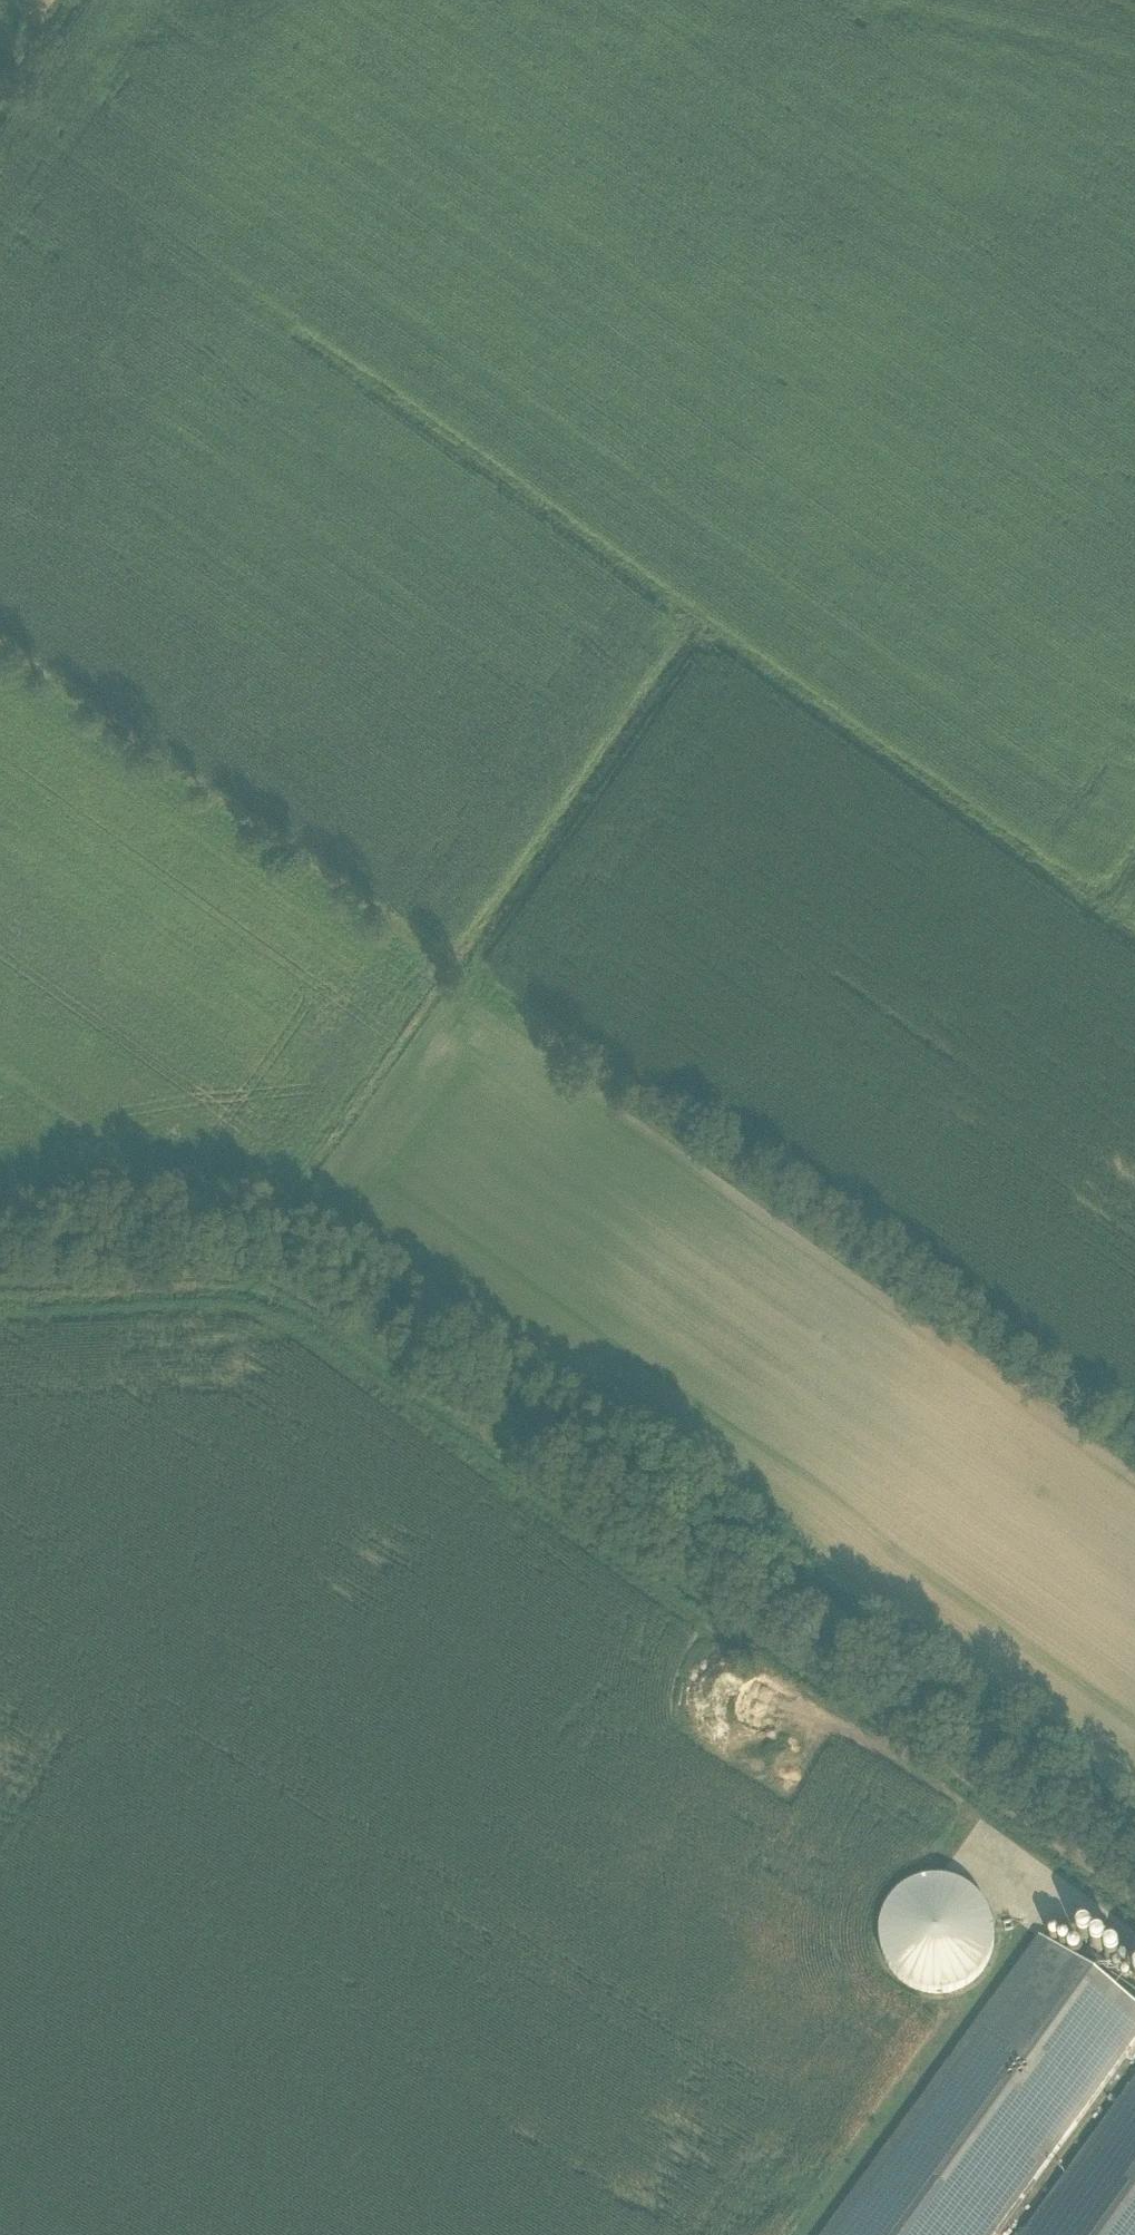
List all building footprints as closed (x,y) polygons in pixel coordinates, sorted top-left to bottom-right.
[(896,1902),(891,1983),(991,1990),(998,1885),(909,1879),(907,1902),(896,1902)] [(1134,2041),(1134,2005),(1080,1967),(1036,1936),(882,2150),(994,2229),(1134,2041)] [(1109,1973),(1112,1969),(1090,1953),(1080,1967),(1134,2005),(1134,1992),(1109,1973)] [(1028,2234),(1134,2234),(1134,2087),(1028,2234)] [(882,2150),(821,2234),(990,2234),(994,2229),(882,2150)]
